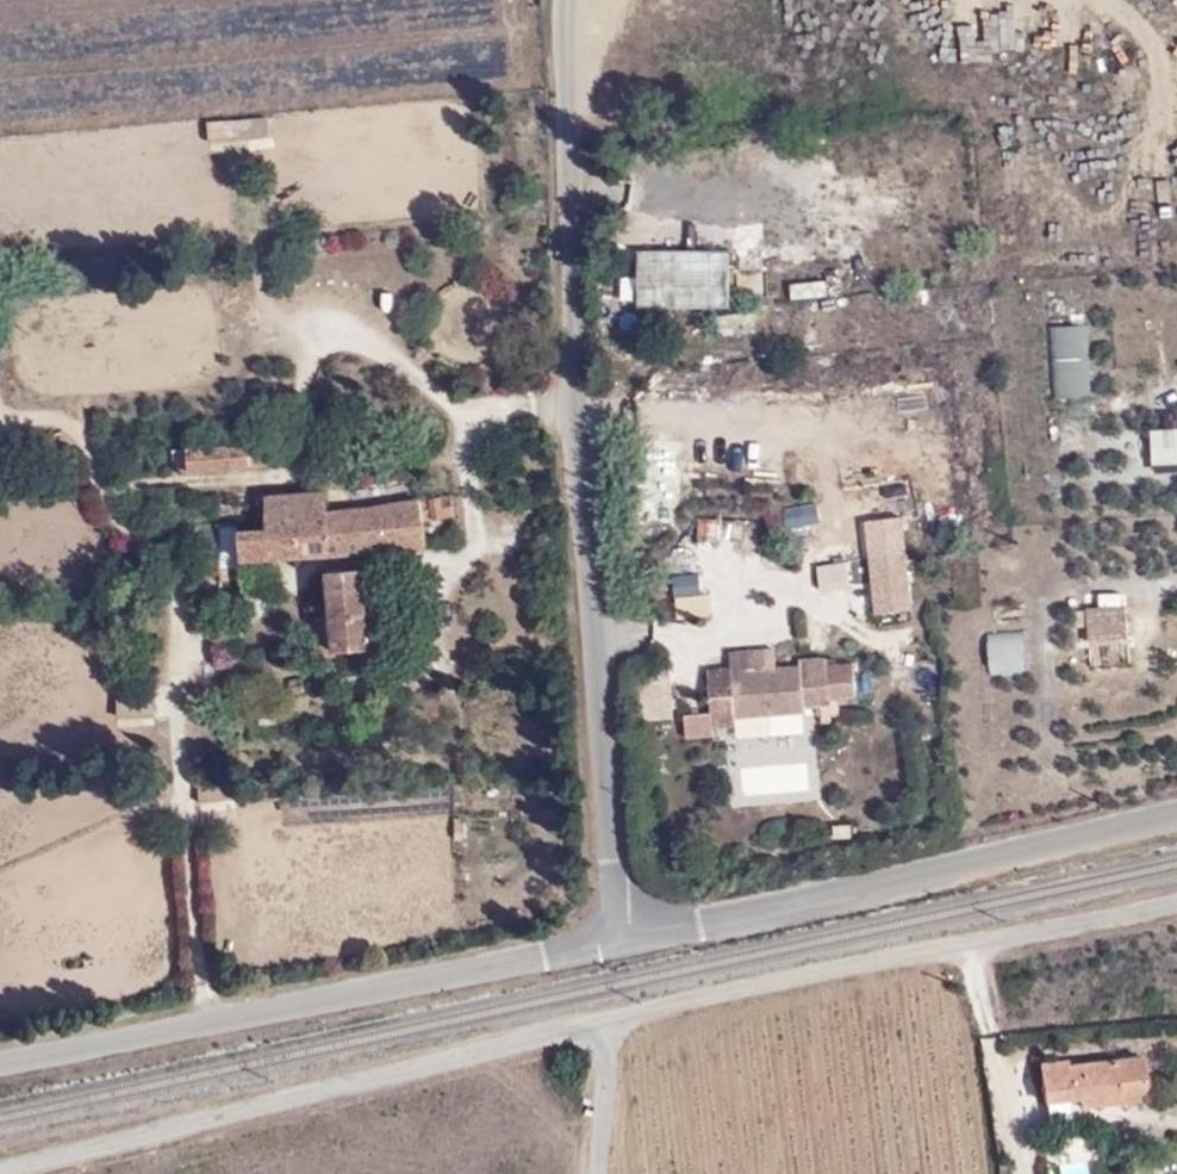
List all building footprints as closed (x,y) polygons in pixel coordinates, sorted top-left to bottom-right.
[(211,144),(271,139),(270,119),(209,123),(211,144)] [(729,306),(729,250),(637,250),(637,306),(729,306)] [(825,279),(790,284),(792,300),(827,294),(825,279)] [(1087,395),(1087,323),(1049,323),(1049,395),(1087,395)] [(1152,462),(1176,461),(1176,426),(1149,427),(1152,462)] [(269,448),(267,440),(226,443),(227,464),(269,461),(269,448)] [(226,443),(187,446),(187,447),(189,467),(227,464),(226,443)] [(177,449),(179,470),(189,469),(189,467),(187,447),(177,449)] [(80,491),(90,526),(106,522),(96,487),(80,491)] [(244,557),(355,550),(352,504),(327,507),(326,491),(265,495),(267,526),(242,528),(244,557)] [(454,513),(453,497),(352,504),(355,550),(427,545),(425,515),(454,513)] [(914,612),(902,515),(862,519),(874,616),(914,612)] [(850,590),(846,561),(815,567),(820,595),(850,590)] [(365,566),(329,569),(332,614),(335,646),(371,643),(369,616),(365,566)] [(697,572),(670,574),(675,623),(711,619),(708,593),(699,594),(697,572)] [(1087,610),(1089,640),(1127,637),(1125,607),(1087,610)] [(319,655),(335,654),(335,646),(332,614),(315,616),(319,655)] [(393,642),(391,615),(369,616),(371,643),(393,642)] [(1027,675),(1026,632),(987,633),(988,676),(1027,675)] [(1124,639),(1091,641),(1093,669),(1126,667),(1124,639)] [(771,666),(770,649),(731,653),(732,665),(732,670),(771,666)] [(796,658),(797,664),(771,666),(732,670),(732,665),(706,667),(709,713),(682,715),(684,741),(712,739),(711,726),(733,724),(733,715),(801,710),(800,705),(821,703),(823,723),(829,722),(829,714),(837,713),(837,704),(858,702),(854,662),(828,664),(828,655),(796,658)] [(738,734),(769,733),(769,715),(737,716),(738,734)] [(852,838),(852,824),(829,825),(830,839),(852,838)] [(1142,1056),(1071,1066),(1068,1060),(1045,1063),(1050,1100),(1081,1096),(1082,1106),(1147,1097),(1142,1056)] [(1167,1102),(1176,1101),(1176,1081),(1166,1082),(1167,1102)]
